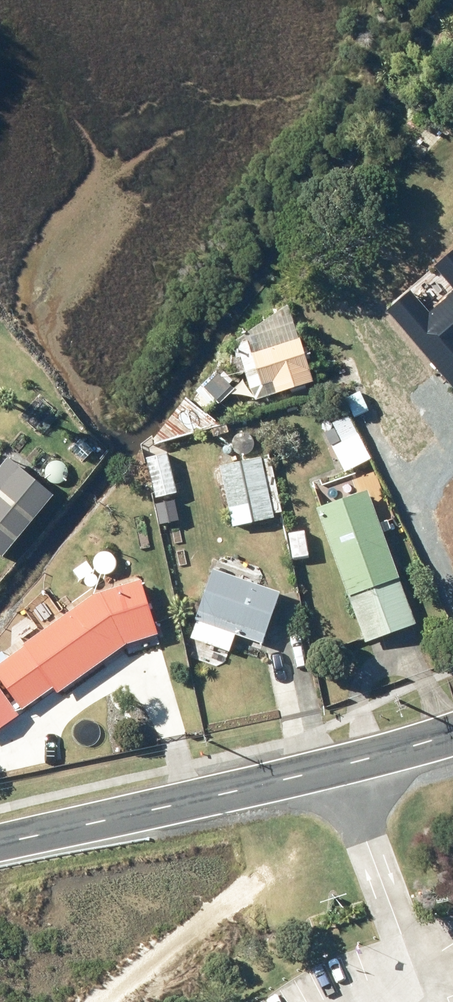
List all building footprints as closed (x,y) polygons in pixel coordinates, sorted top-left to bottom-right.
[(235,344),(238,352),(231,365),(233,371),(241,376),(247,374),(252,390),(275,383),(278,394),(315,383),(292,305),(235,344)] [(223,373),(207,388),(222,403),(237,387),(223,373)] [(334,422),(345,442),(334,447),(343,465),(354,460),(358,467),(372,459),(349,414),(334,422)] [(170,453),(149,458),(158,499),(179,494),(170,453)] [(264,456),(222,465),(235,527),(277,518),(264,456)] [(0,471),(0,553),(6,558),(57,496),(11,458),(0,471)] [(372,492),(320,510),(368,643),(420,625),(372,492)] [(175,497),(158,500),(162,522),(179,519),(175,497)] [(92,536),(82,546),(96,558),(105,548),(92,536)] [(282,592),(216,570),(193,638),(233,652),(238,635),(265,643),(282,592)] [(159,633),(144,581),(102,593),(0,666),(0,675),(25,710),(56,687),(61,693),(128,645),(127,642),(159,633)] [(22,716),(0,684),(0,731),(22,716)]
